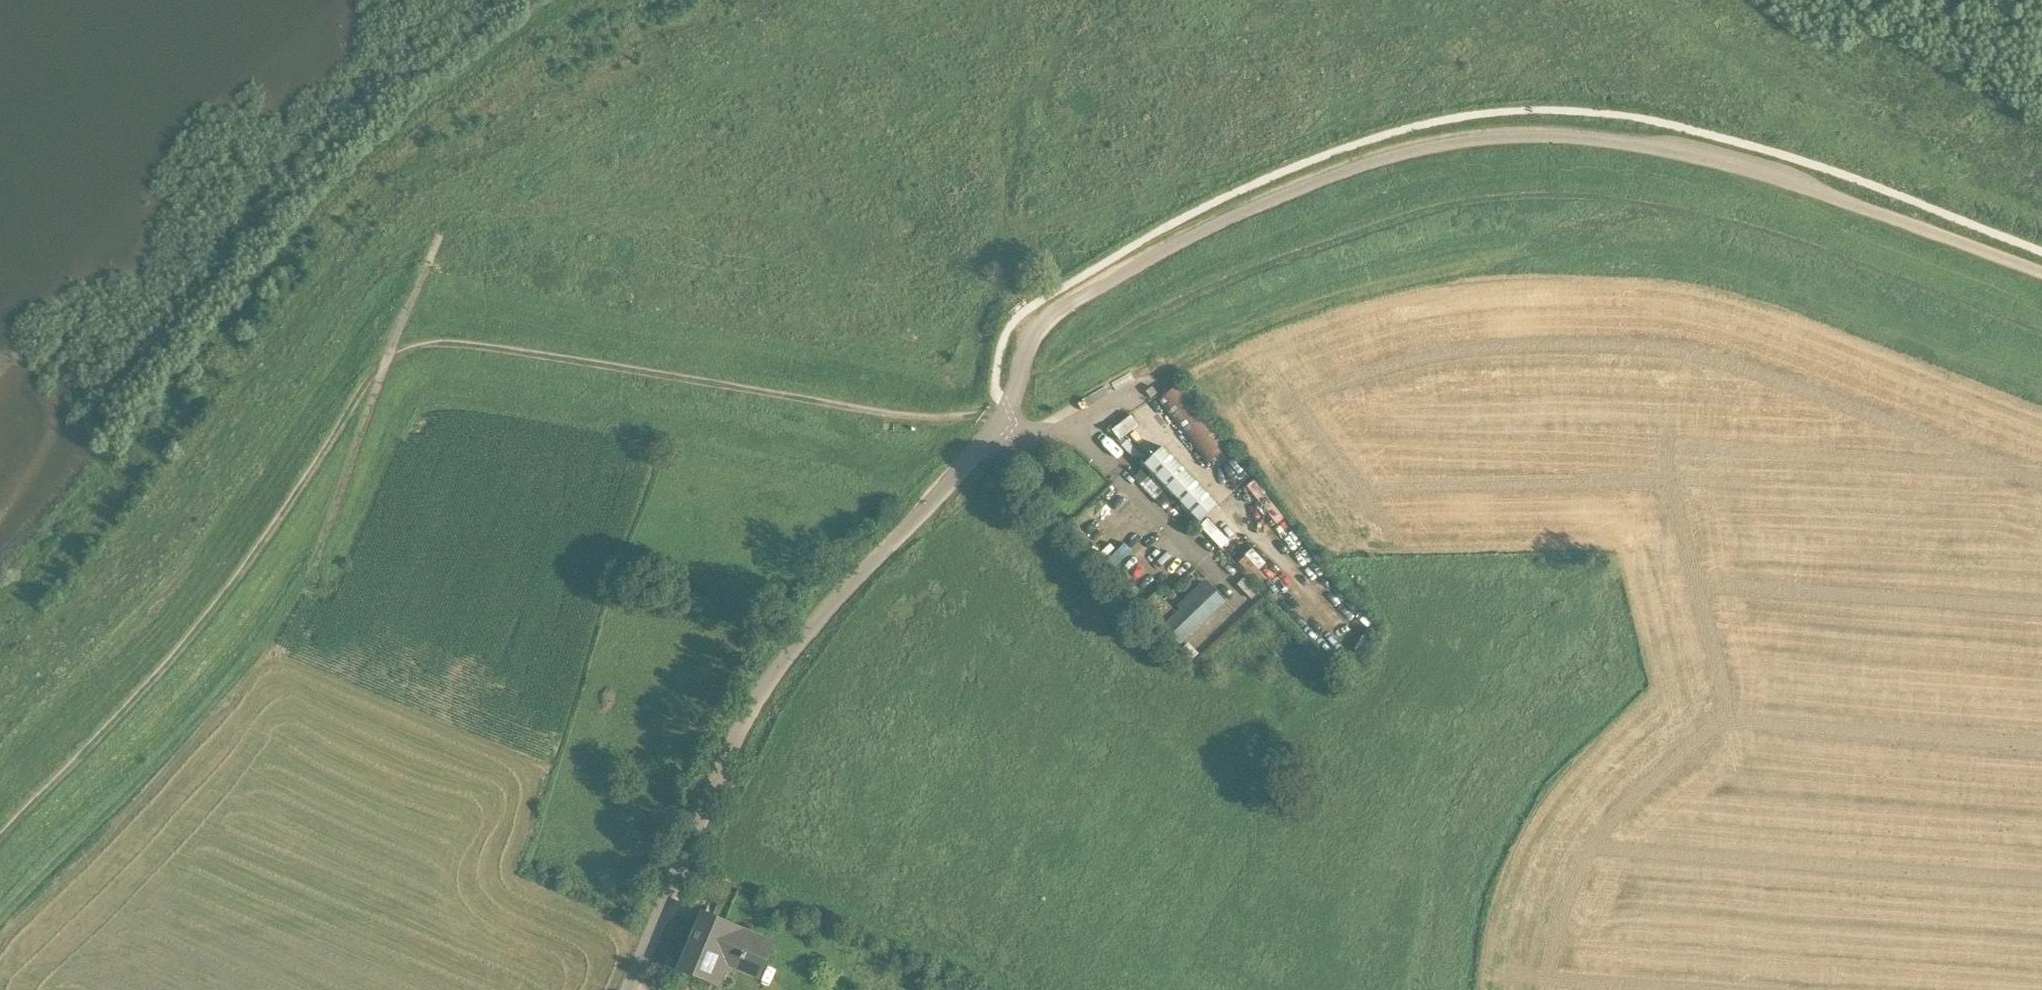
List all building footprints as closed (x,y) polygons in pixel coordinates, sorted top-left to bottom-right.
[(1206,465),(1230,446),(1182,382),(1157,400),(1206,465)] [(1122,438),(1141,424),(1133,412),(1113,426),(1122,438)] [(1196,518),(1220,498),(1169,444),(1146,467),(1196,518)] [(1252,600),(1259,592),(1244,577),(1237,584),(1252,600)] [(1188,601),(1163,626),(1180,644),(1226,601),(1208,583),(1194,595),(1192,592),(1185,598),(1188,601)] [(762,983),(778,942),(705,912),(681,972),(722,989),(730,970),(762,983)]
